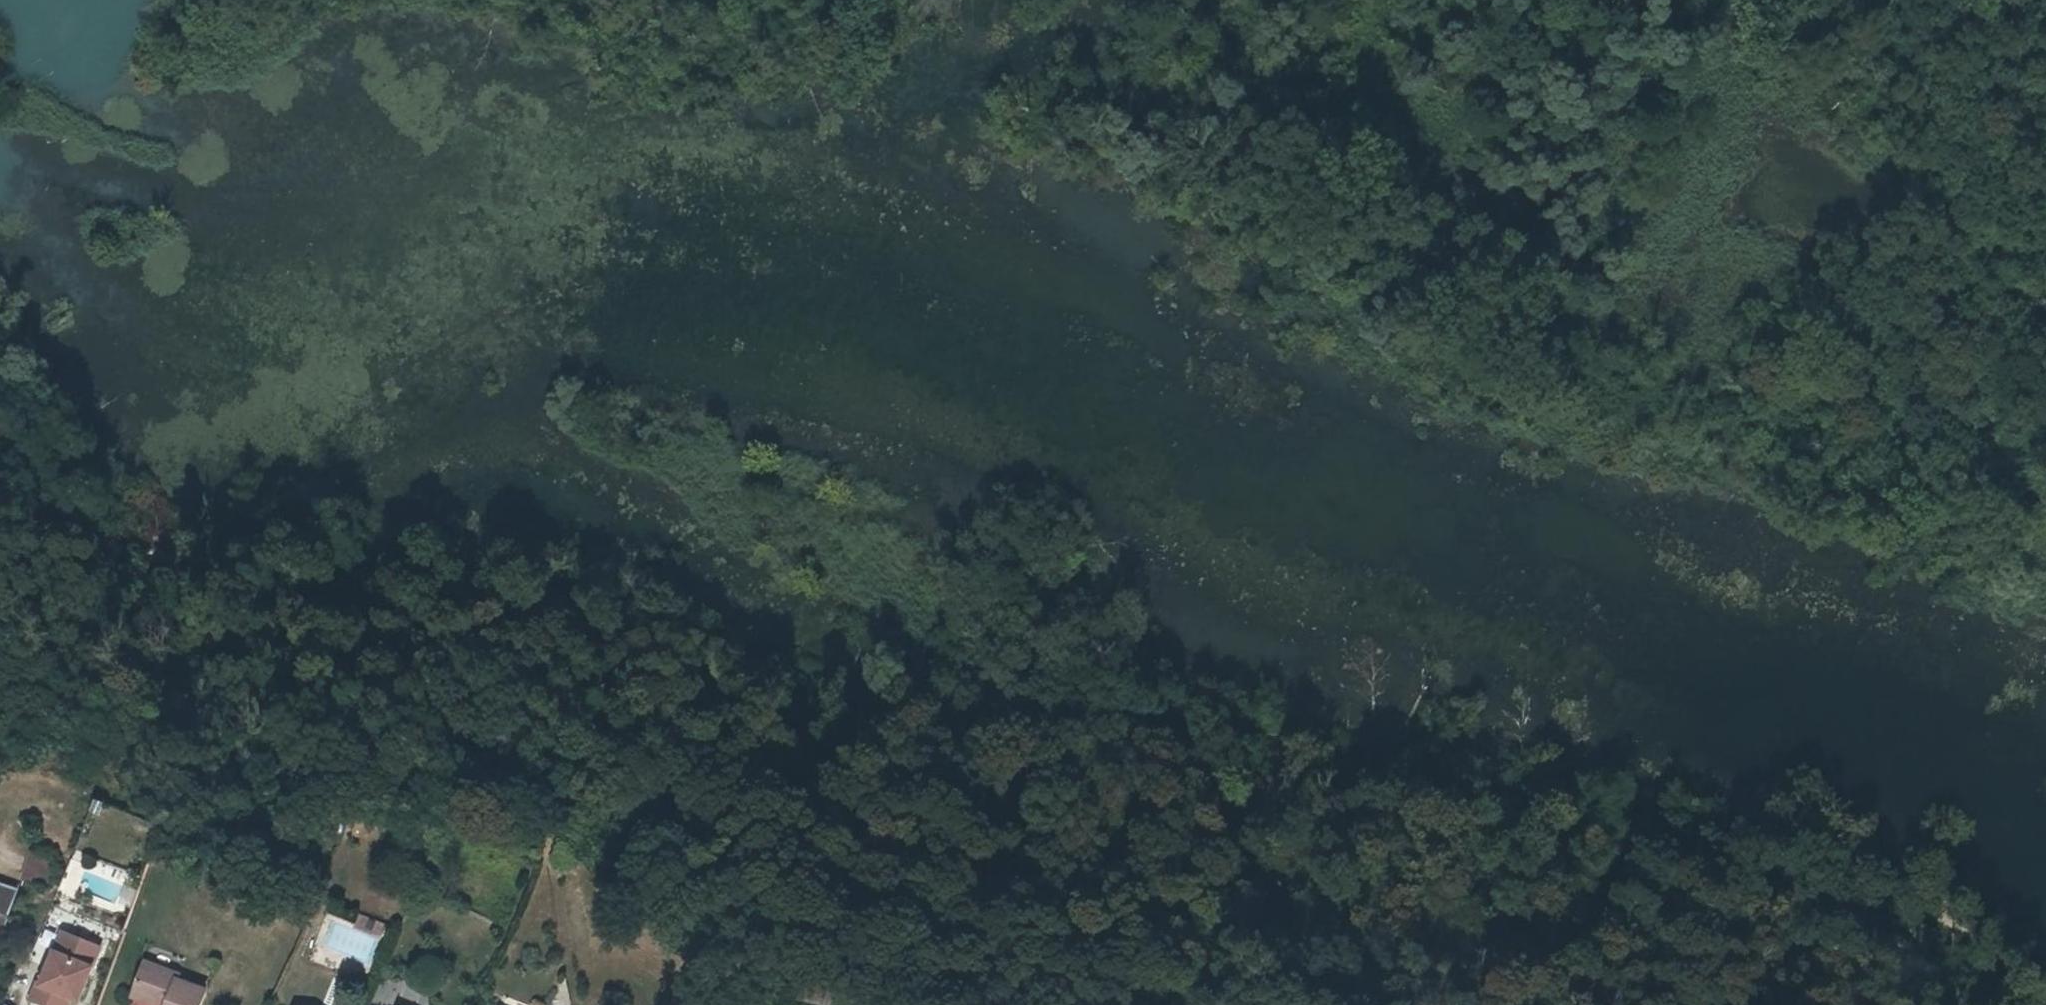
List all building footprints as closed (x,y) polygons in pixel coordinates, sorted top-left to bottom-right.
[(0,886),(0,924),(8,927),(19,893),(0,886)] [(33,1002),(39,1004),(68,1004),(70,1001),(80,1004),(95,964),(90,962),(96,945),(61,931),(55,947),(48,944),(33,986),(39,989),(33,1002)] [(151,965),(136,1000),(146,1004),(202,1004),(205,998),(179,987),(183,979),(151,965)]
